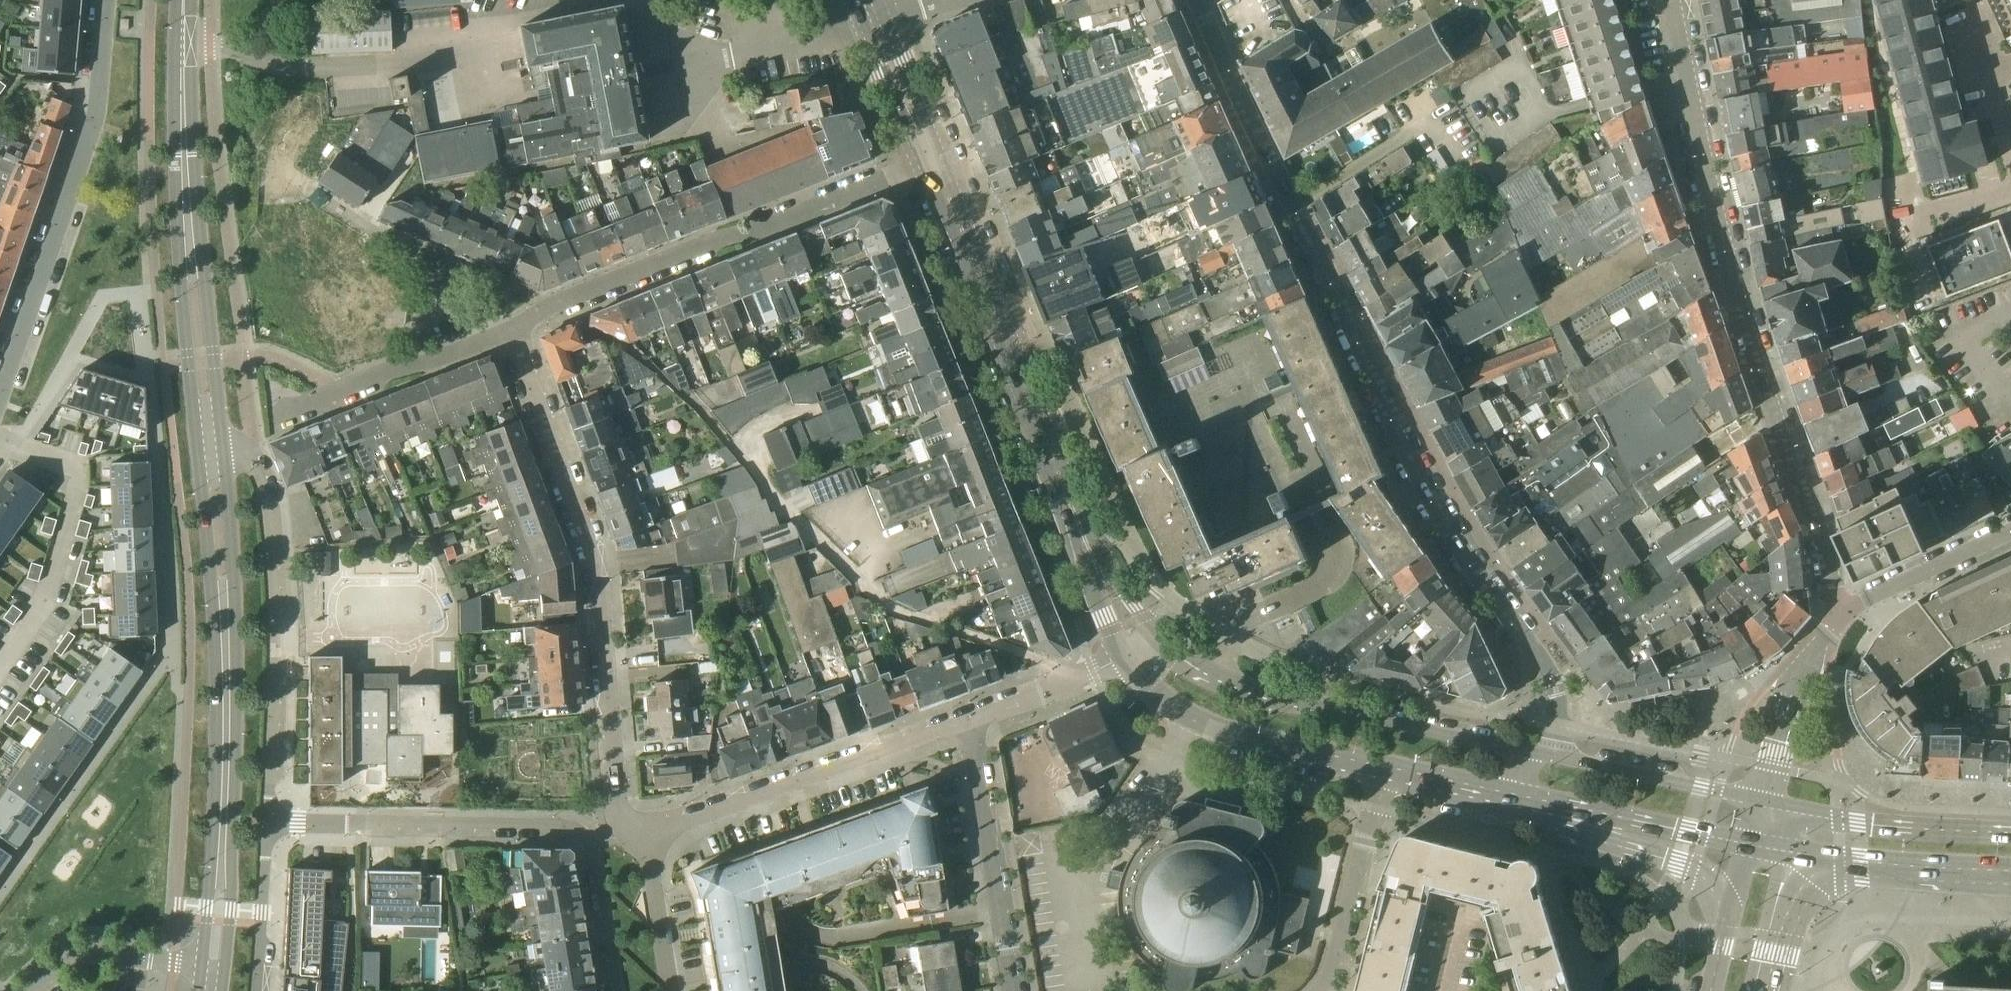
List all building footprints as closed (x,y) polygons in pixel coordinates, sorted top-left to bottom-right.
[(39,5),(43,5),(80,9),(81,0),(39,0),(39,5)] [(1003,34),(1015,64),(1023,84),(1039,78),(1047,98),(1104,76),(1093,41),(1046,54),(1038,27),(1034,28),(1027,0),(1019,0),(993,7),(1003,34)] [(1130,5),(1129,0),(1084,0),(1065,5),(1068,20),(1078,18),(1078,17),(1094,14),(1130,5)] [(1096,26),(1131,19),(1134,30),(1164,20),(1182,13),(1177,0),(1146,0),(1140,2),(1130,5),(1094,14),(1096,26)] [(1337,40),(1364,25),(1353,10),(1347,1),(1346,0),(1341,0),(1324,12),(1315,0),(1300,0),(1337,40)] [(1353,10),(1364,25),(1375,19),(1375,20),(1409,1),(1408,0),(1370,0),(1353,10)] [(1496,49),(1508,43),(1485,0),(1469,0),(1474,9),(1485,28),(1492,40),(1496,49)] [(1560,10),(1576,62),(1564,66),(1575,100),(1587,96),(1640,79),(1615,0),(1556,0),(1560,10)] [(1748,32),(1742,0),(1702,0),(1701,0),(1709,41),(1748,33),(1748,32)] [(1748,32),(1748,33),(1771,29),(1768,10),(1767,0),(1742,0),(1748,32)] [(1768,10),(1771,29),(1805,24),(1848,18),(1862,16),(1860,0),(1767,0),(1768,10)] [(1926,183),(1967,173),(1977,171),(1976,168),(1989,164),(1978,124),(1965,127),(1935,15),(1968,0),(1876,0),(1926,183)] [(16,16),(21,6),(15,4),(11,13),(16,16)] [(80,9),(43,5),(39,5),(38,6),(42,7),(41,27),(78,31),(80,13),(80,9)] [(618,146),(647,140),(635,81),(636,81),(633,65),(632,66),(621,7),(520,27),(528,67),(545,63),(552,98),(516,105),(520,124),(494,129),(492,120),(430,132),(418,74),(405,77),(405,76),(388,80),(392,101),(407,98),(424,184),(528,163),(528,164),(574,155),(576,166),(620,157),(618,146)] [(1003,34),(999,23),(993,7),(982,10),(939,26),(939,27),(936,34),(936,35),(945,57),(985,41),(992,38),(1003,34)] [(310,14),(312,54),(392,51),(390,10),(310,14)] [(1104,76),(1195,42),(1182,13),(1164,20),(1134,30),(1130,31),(1131,37),(1135,36),(1140,50),(1126,56),(1120,34),(1093,41),(1104,76)] [(1848,18),(1850,38),(1850,40),(1865,38),(1862,20),(1862,16),(1848,18)] [(1437,72),(1456,61),(1435,24),(1335,81),(1316,92),(1308,96),(1269,118),(1289,158),(1437,72)] [(1758,52),(1798,46),(1808,44),(1805,24),(1771,29),(1748,33),(1709,41),(1713,61),(1758,51),(1758,52)] [(78,31),(41,27),(39,49),(76,53),(78,35),(78,31)] [(1314,55),(1314,41),(1313,41),(1309,35),(1311,33),(1309,30),(1306,33),(1299,31),(1296,32),(1290,35),(1288,33),(1287,34),(1288,36),(1276,44),(1275,41),(1272,43),(1274,45),(1261,53),(1259,50),(1257,52),(1259,55),(1246,62),(1245,59),(1242,61),(1254,84),(1253,84),(1269,118),(1308,96),(1296,75),(1308,73),(1310,73),(1316,92),(1335,81),(1327,62),(1314,55)] [(1023,84),(1015,64),(1003,34),(992,38),(985,41),(945,57),(956,86),(964,106),(972,126),(1047,98),(1039,78),(1023,84)] [(20,46),(21,37),(10,36),(9,45),(20,46)] [(1850,40),(1844,40),(1845,53),(1867,50),(1865,38),(1850,40)] [(1456,61),(1437,72),(1449,92),(1503,60),(1496,49),(1492,40),(1456,61)] [(1058,125),(1205,63),(1195,42),(1104,76),(1047,98),(1058,125)] [(1767,63),(1799,58),(1798,46),(1758,52),(1758,51),(1713,61),(1716,75),(1754,66),(1768,64),(1767,63)] [(76,53),(39,49),(37,71),(74,74),(76,56),(76,53)] [(1721,102),(1758,94),(1765,93),(1790,88),(1799,87),(1837,82),(1843,114),(1868,110),(1875,108),(1871,77),(1867,50),(1845,53),(1799,58),(1767,63),(1768,64),(1754,66),(1716,75),(1721,102)] [(1141,115),(1214,84),(1205,63),(1058,125),(1067,146),(1086,138),(1104,130),(1122,123),(1141,115)] [(1647,101),(1641,81),(1640,79),(1587,96),(1593,113),(1597,127),(1598,129),(1647,101)] [(1190,116),(1222,102),(1214,84),(1141,115),(1149,134),(1190,116)] [(825,88),(825,87),(825,86),(806,90),(805,89),(787,92),(787,94),(774,97),(777,112),(768,114),(769,117),(753,120),(755,131),(807,121),(831,116),(829,107),(830,107),(830,105),(831,105),(834,99),(832,92),(827,88),(825,88)] [(1758,94),(1721,102),(1728,135),(1764,127),(1758,94)] [(9,148),(5,160),(16,164),(26,168),(48,175),(72,106),(52,98),(43,124),(41,124),(31,147),(15,142),(12,149),(9,148)] [(1067,146),(1058,125),(1047,98),(972,126),(976,135),(975,136),(977,136),(982,149),(981,149),(982,152),(983,152),(989,165),(987,166),(987,167),(988,167),(992,176),(1034,159),(1054,151),(1067,146)] [(1518,240),(1519,240),(1628,180),(1629,182),(1666,159),(1647,101),(1598,129),(1597,127),(1567,145),(1566,146),(1551,123),(1491,164),(1497,181),(1500,187),(1513,209),(1507,213),(1518,240)] [(1121,181),(1135,175),(1235,131),(1222,102),(1190,116),(1149,134),(1131,142),(1112,150),(1108,151),(1121,181)] [(394,110),(392,110),(362,115),(354,128),(340,119),(333,120),(328,118),(327,117),(295,165),(319,181),(358,207),(376,179),(367,173),(374,161),(365,155),(394,110)] [(1805,140),(1823,137),(1823,135),(1871,127),(1868,110),(1843,114),(1816,118),(1765,126),(1765,127),(1764,127),(1728,135),(1733,157),(1769,149),(1769,148),(1805,140)] [(807,121),(809,127),(812,134),(817,147),(827,143),(862,129),(861,129),(855,113),(855,111),(831,116),(807,121)] [(1112,150),(1131,142),(1122,123),(1104,130),(1112,150)] [(812,134),(809,127),(741,154),(705,168),(725,219),(829,177),(821,158),(817,147),(812,134)] [(869,162),(872,154),(871,153),(864,136),(862,129),(827,143),(832,154),(821,158),(829,177),(856,167),(869,162)] [(1094,157),(1108,151),(1112,150),(1104,130),(1086,138),(1094,157)] [(1144,196),(1244,152),(1235,131),(1135,175),(1144,195),(1144,196)] [(1807,152),(1805,140),(1769,148),(1769,149),(1733,157),(1737,176),(1773,163),(1772,160),(1807,152)] [(1326,225),(1373,196),(1374,195),(1367,184),(1371,182),(1374,187),(1403,169),(1407,175),(1418,168),(1405,148),(1314,204),(1326,225)] [(1349,150),(1339,156),(1345,166),(1355,161),(1349,150)] [(1000,196),(1062,171),(1054,151),(1034,159),(992,176),(1000,196)] [(1192,199),(1253,173),(1244,152),(1144,196),(1144,195),(1131,201),(1140,222),(1192,199)] [(48,175),(26,168),(16,164),(5,160),(4,160),(4,159),(0,158),(0,183),(3,183),(9,185),(20,190),(40,196),(48,175)] [(1593,231),(1675,183),(1666,159),(1629,182),(1628,180),(1519,240),(1531,268),(1593,231)] [(725,219),(705,168),(702,161),(690,165),(698,186),(691,189),(706,226),(725,218),(725,219)] [(1745,208),(1793,197),(1784,162),(1773,164),(1773,163),(1737,176),(1745,208)] [(1000,196),(1012,226),(1077,199),(1076,199),(1084,196),(1087,194),(1076,165),(1050,176),(1062,171),(1000,196)] [(545,184),(567,183),(566,168),(544,169),(545,184)] [(706,226),(691,189),(684,192),(676,171),(664,176),(673,197),(687,233),(706,226)] [(1253,173),(1192,199),(1206,230),(1267,204),(1253,173)] [(687,233),(673,197),(666,199),(657,178),(646,183),(647,188),(669,241),(687,233)] [(1863,182),(1867,202),(1883,200),(1883,179),(1863,182)] [(40,196),(20,190),(9,185),(3,183),(0,183),(0,207),(12,211),(33,218),(40,196)] [(1644,235),(1685,214),(1675,183),(1593,231),(1608,257),(1644,235)] [(621,198),(604,205),(611,224),(612,224),(625,258),(647,249),(626,196),(621,184),(616,186),(621,198)] [(647,249),(669,241),(647,188),(637,192),(626,196),(647,249)] [(433,244),(449,210),(455,195),(449,192),(443,193),(438,206),(429,202),(414,236),(433,244)] [(453,253),(468,218),(474,203),(477,197),(467,193),(465,199),(464,199),(457,214),(449,210),(433,244),(453,253)] [(1787,220),(1787,219),(1786,213),(1803,209),(1802,207),(1809,205),(1806,194),(1793,197),(1745,208),(1750,229),(1787,220)] [(1400,207),(1408,202),(1403,195),(1388,203),(1380,208),(1373,196),(1326,225),(1337,247),(1395,212),(1401,208),(1400,207)] [(1020,247),(1060,231),(1067,228),(1065,221),(1090,210),(1087,202),(1084,196),(1076,199),(1077,199),(1012,226),(1020,247)] [(472,261),(497,205),(496,204),(498,201),(487,197),(476,222),(468,218),(453,253),(472,261)] [(414,236),(429,202),(419,198),(416,198),(413,206),(403,201),(386,204),(379,221),(414,236)] [(845,244),(899,223),(891,203),(882,199),(818,225),(824,238),(829,251),(831,251),(845,245),(845,244)] [(512,220),(516,211),(519,205),(508,200),(505,208),(497,205),(472,261),(490,269),(506,234),(512,220)] [(1873,221),(1887,218),(1883,200),(1867,202),(1859,204),(1862,223),(1873,221)] [(1131,201),(1093,218),(1096,225),(1101,239),(1140,222),(1131,201)] [(1189,264),(1276,226),(1267,204),(1206,230),(1180,242),(1189,263),(1189,264)] [(612,224),(611,224),(604,205),(582,213),(603,267),(625,258),(612,224)] [(556,213),(554,213),(552,206),(540,210),(548,230),(540,233),(544,242),(560,284),(581,275),(568,242),(556,213)] [(33,218),(12,211),(0,207),(0,228),(26,237),(33,218)] [(1805,233),(1833,228),(1833,227),(1846,224),(1842,207),(1806,215),(1787,219),(1787,220),(1750,229),(1753,246),(1805,233)] [(1352,274),(1412,235),(1404,223),(1402,224),(1395,212),(1337,247),(1352,274)] [(581,275),(603,267),(582,213),(570,218),(578,238),(568,242),(581,275)] [(1531,268),(1519,240),(1518,240),(1507,213),(1471,238),(1454,249),(1466,268),(1470,274),(1482,266),(1486,275),(1479,279),(1477,280),(1476,282),(1474,284),(1473,286),(1473,288),(1472,291),(1472,293),(1473,296),(1474,298),(1477,304),(1445,321),(1448,326),(1436,332),(1429,320),(1390,346),(1400,367),(1459,333),(1466,346),(1540,306),(1539,303),(1543,300),(1541,297),(1528,270),(1531,268)] [(524,243),(531,228),(535,219),(524,214),(514,238),(506,234),(490,269),(509,278),(524,243)] [(1658,250),(1691,231),(1685,214),(1644,235),(1650,252),(1657,248),(1658,250)] [(1887,219),(1887,218),(1873,221),(1875,231),(1889,228),(1887,219)] [(2010,274),(2010,252),(1999,221),(1928,247),(1947,298),(2010,274)] [(867,257),(906,241),(899,223),(845,244),(845,245),(831,251),(835,263),(861,252),(864,250),(867,257)] [(1864,337),(1894,326),(1909,321),(1909,322),(1921,317),(1901,223),(1889,225),(1890,231),(1889,232),(1904,303),(1858,319),(1864,337)] [(824,238),(818,225),(794,234),(805,261),(829,251),(824,238)] [(1054,259),(1076,250),(1084,246),(1101,239),(1096,225),(1070,236),(1069,238),(1071,242),(1065,244),(1060,231),(1020,247),(1029,269),(1049,261),(1054,259)] [(1244,263),(1285,245),(1276,226),(1189,264),(1189,263),(1172,270),(1181,289),(1210,278),(1208,273),(1227,264),(1242,258),(1244,263)] [(1360,289),(1435,239),(1427,226),(1412,235),(1352,274),(1360,289)] [(19,258),(26,237),(0,228),(0,252),(19,258)] [(1794,250),(1836,242),(1833,228),(1805,233),(1753,246),(1758,269),(1785,261),(1784,259),(1789,257),(1788,252),(1794,250)] [(1453,250),(1454,249),(1471,238),(1467,231),(1449,242),(1453,250)] [(1550,329),(1696,245),(1691,231),(1658,250),(1657,248),(1650,252),(1644,235),(1608,257),(1541,297),(1543,300),(1539,303),(1540,306),(1550,329)] [(270,253),(335,348),(363,330),(298,234),(270,253)] [(805,261),(794,234),(770,244),(785,281),(787,280),(810,271),(805,261)] [(1453,250),(1449,242),(1444,234),(1435,239),(1360,289),(1360,290),(1369,307),(1413,279),(1435,263),(1453,250)] [(845,287),(913,260),(909,248),(908,249),(906,241),(867,257),(870,265),(867,265),(840,276),(845,287)] [(1780,347),(1781,347),(1840,328),(1840,327),(1831,299),(1828,290),(1855,281),(1843,241),(1836,242),(1794,250),(1802,277),(1762,289),(1771,318),(1770,318),(1780,347)] [(544,290),(560,284),(544,242),(533,246),(524,243),(509,278),(537,290),(537,291),(544,290)] [(785,281),(770,244),(750,252),(764,289),(774,285),(782,305),(785,303),(787,307),(797,304),(787,280),(785,281)] [(1141,306),(1148,320),(1150,319),(1199,298),(1200,303),(1226,291),(1292,262),(1285,245),(1244,263),(1210,278),(1181,289),(1141,306)] [(1662,325),(1714,291),(1696,245),(1550,329),(1554,339),(1560,354),(1506,374),(1512,391),(1567,372),(1569,376),(1569,377),(1662,325)] [(1105,298),(1084,246),(1076,250),(1054,259),(1049,261),(1029,269),(1050,322),(1088,306),(1105,298)] [(1445,281),(1466,268),(1454,249),(1453,250),(1435,263),(1438,268),(1416,283),(1413,279),(1369,307),(1377,322),(1387,315),(1388,317),(1400,310),(1399,307),(1421,293),(1422,294),(1445,280),(1445,281)] [(1762,288),(1762,289),(1802,277),(1794,250),(1788,252),(1789,257),(1784,259),(1785,261),(1758,269),(1762,288)] [(11,281),(19,258),(0,252),(0,278),(11,281)] [(751,294),(764,289),(750,252),(726,262),(741,299),(752,327),(762,323),(751,294)] [(1148,262),(1152,273),(1176,266),(1173,255),(1148,262)] [(1133,258),(1110,267),(1120,293),(1145,284),(1135,262),(1133,258)] [(882,294),(920,278),(918,273),(919,273),(913,260),(845,287),(850,299),(876,289),(879,286),(882,294)] [(732,302),(741,299),(726,262),(705,270),(730,331),(741,327),(732,302)] [(1163,346),(1165,352),(1168,359),(1196,347),(1189,334),(1210,324),(1302,283),(1292,262),(1226,291),(1200,303),(1163,318),(1141,327),(1145,339),(1158,333),(1160,340),(1163,346)] [(729,332),(730,331),(705,270),(689,276),(711,333),(728,376),(735,373),(746,369),(735,342),(734,343),(729,332)] [(700,337),(711,333),(689,276),(670,284),(683,319),(691,316),(700,337)] [(3,304),(11,281),(0,278),(0,303),(3,304)] [(890,313),(929,298),(928,297),(920,278),(882,294),(885,302),(882,302),(856,313),(860,324),(890,313)] [(1453,294),(1445,281),(1445,280),(1422,294),(1421,293),(1399,307),(1400,310),(1388,317),(1387,315),(1377,322),(1390,346),(1429,320),(1454,306),(1449,297),(1453,294)] [(1217,338),(1264,317),(1308,297),(1302,283),(1210,324),(1217,338)] [(675,322),(683,319),(670,284),(651,292),(664,326),(663,327),(672,349),(684,344),(675,322)] [(1697,345),(1726,326),(1714,291),(1662,325),(1569,377),(1590,411),(1661,370),(1698,346),(1697,345)] [(648,333),(663,327),(664,326),(651,292),(634,298),(648,333)] [(1377,480),(1386,477),(1308,297),(1264,317),(1265,319),(1270,317),(1349,492),(1343,494),(1342,493),(1332,498),(1341,511),(1346,507),(1392,575),(1387,578),(1388,580),(1395,575),(1396,576),(1427,555),(1427,554),(1377,480)] [(647,333),(648,333),(634,298),(616,305),(632,341),(648,334),(647,333)] [(874,343),(936,318),(929,298),(890,313),(894,322),(869,331),(874,343)] [(1131,310),(1128,304),(1127,302),(1118,305),(1118,303),(1094,313),(1095,313),(1091,315),(1088,306),(1050,322),(1057,338),(1058,340),(1114,318),(1114,319),(1119,317),(1131,312),(1130,311),(1131,310)] [(629,343),(632,341),(616,305),(592,315),(591,315),(590,325),(591,325),(629,343)] [(909,355),(946,340),(937,318),(936,319),(936,318),(874,343),(874,344),(875,344),(878,350),(882,349),(884,353),(905,345),(909,355)] [(1058,340),(1066,360),(1122,338),(1121,337),(1102,344),(1099,337),(1118,330),(1114,319),(1114,318),(1058,340)] [(601,395),(621,387),(655,374),(656,373),(623,350),(623,351),(603,342),(578,330),(577,330),(571,326),(570,325),(544,336),(545,336),(542,343),(541,343),(556,382),(566,407),(601,394),(601,395)] [(1840,328),(1781,347),(1786,366),(1850,341),(1845,325),(1840,327),(1840,328)] [(1612,464),(1741,372),(1726,326),(1697,345),(1698,346),(1661,370),(1590,411),(1595,421),(1587,425),(1592,433),(1606,454),(1612,464)] [(1850,341),(1786,366),(1793,385),(1837,369),(1835,362),(1868,349),(1870,356),(1900,345),(1894,326),(1864,337),(1850,341)] [(1148,345),(1160,340),(1158,333),(1145,339),(1148,345)] [(1468,350),(1466,346),(1459,333),(1400,367),(1420,407),(1488,381),(1506,374),(1560,354),(1554,339),(1459,375),(1451,360),(1468,350)] [(1085,394),(1087,393),(1086,392),(1125,377),(1126,379),(1131,377),(1130,375),(1136,373),(1122,338),(1066,360),(1072,376),(1078,391),(1079,393),(1081,394),(1083,394),(1085,394)] [(897,384),(954,362),(946,340),(909,355),(913,366),(893,374),(897,384)] [(1150,351),(1163,346),(1160,340),(1148,345),(1150,351)] [(1153,358),(1165,352),(1163,346),(1150,351),(1153,358)] [(1199,346),(1159,364),(1172,394),(1212,376),(1199,346)] [(1155,364),(1168,359),(1165,352),(1153,358),(1155,364)] [(501,403),(511,399),(506,387),(506,386),(496,359),(490,356),(477,361),(475,361),(495,414),(504,411),(501,403)] [(488,417),(495,414),(475,361),(457,368),(475,414),(485,410),(488,417)] [(745,396),(777,383),(770,365),(767,361),(746,369),(735,373),(745,396)] [(1877,374),(1882,385),(1902,377),(1896,361),(1875,369),(1877,374)] [(932,406),(967,393),(961,379),(962,379),(959,372),(958,372),(954,362),(897,384),(897,385),(877,393),(890,425),(908,418),(917,414),(933,408),(932,406)] [(1877,374),(1875,369),(1873,362),(1839,375),(1837,369),(1793,385),(1800,405),(1877,374)] [(679,390),(688,386),(679,363),(661,371),(679,390)] [(808,370),(815,390),(830,384),(822,365),(808,370)] [(466,417),(475,414),(457,368),(441,375),(461,427),(469,423),(466,417)] [(82,369),(58,405),(82,412),(94,372),(82,369)] [(794,407),(818,401),(819,401),(815,390),(808,370),(777,383),(745,396),(711,411),(730,435),(748,420),(760,415),(759,413),(791,399),(794,407)] [(94,372),(82,412),(102,418),(114,378),(94,372)] [(1267,378),(1273,392),(1287,385),(1281,372),(1267,378)] [(1450,462),(1491,437),(1523,417),(1521,412),(1539,402),(1541,405),(1552,399),(1546,388),(1569,376),(1567,372),(1512,391),(1486,401),(1433,431),(1450,462)] [(1753,408),(1754,408),(1741,372),(1612,464),(1616,470),(1629,489),(1708,436),(1754,409),(1753,408)] [(1486,401),(1512,391),(1506,374),(1488,381),(1420,407),(1433,431),(1486,401)] [(1882,385),(1877,374),(1800,405),(1806,425),(1849,406),(1847,399),(1882,385)] [(453,430),(461,427),(441,375),(424,381),(441,426),(450,423),(453,430)] [(1159,453),(1126,379),(1125,377),(1086,392),(1087,393),(1121,472),(1128,469),(1173,570),(1188,563),(1196,581),(1194,582),(1201,598),(1229,585),(1233,593),(1310,558),(1294,522),(1217,556),(1218,558),(1213,560),(1210,552),(1209,553),(1165,452),(1166,452),(1165,450),(1159,453)] [(114,378),(102,418),(121,424),(133,384),(114,378)] [(434,429),(441,426),(424,381),(407,388),(428,440),(436,436),(434,429)] [(133,384),(121,424),(146,431),(145,387),(133,384)] [(636,392),(625,396),(621,387),(601,395),(601,394),(566,407),(566,408),(565,408),(574,430),(641,405),(636,392)] [(420,443),(428,440),(407,388),(390,395),(408,439),(417,435),(420,443)] [(921,437),(976,415),(967,393),(932,406),(933,408),(933,407),(937,418),(917,426),(921,437)] [(399,443),(408,439),(390,395),(371,402),(385,432),(393,451),(394,453),(402,450),(399,443)] [(1849,406),(1806,425),(1817,457),(1873,430),(1884,425),(1913,411),(1908,397),(1864,415),(1859,402),(1849,406)] [(1944,413),(1941,407),(1938,399),(1913,411),(1884,425),(1892,442),(1928,424),(1927,421),(1944,413)] [(384,457),(394,453),(393,451),(385,432),(371,402),(350,410),(372,460),(375,469),(376,469),(383,486),(395,481),(384,457)] [(764,434),(778,470),(795,463),(863,436),(850,404),(824,414),(824,413),(800,423),(799,420),(764,434)] [(582,452),(617,439),(613,427),(620,425),(621,428),(646,418),(641,405),(574,430),(582,452)] [(1960,434),(1973,429),(1980,425),(1969,407),(1951,416),(1960,434)] [(375,469),(372,460),(350,410),(330,419),(343,449),(350,446),(358,464),(358,463),(363,474),(375,469)] [(949,451),(984,437),(976,415),(921,437),(930,459),(949,451)] [(352,472),(343,449),(330,419),(316,425),(316,424),(307,427),(327,472),(326,472),(333,486),(345,481),(342,476),(352,472)] [(473,458),(526,438),(519,421),(520,421),(519,420),(474,439),(478,447),(470,450),(473,458)] [(1587,425),(1583,428),(1578,420),(1539,444),(1532,433),(1497,453),(1499,456),(1457,476),(1475,507),(1592,433),(1587,425)] [(303,481),(326,472),(327,472),(307,427),(300,430),(300,431),(285,437),(297,468),(298,467),(303,481)] [(1881,449),(1873,430),(1817,457),(1824,477),(1881,449)] [(40,432),(35,439),(49,443),(51,435),(40,432)] [(1528,506),(1606,454),(1592,433),(1475,507),(1489,532),(1528,506)] [(1703,498),(1771,456),(1763,433),(1729,454),(1735,465),(1716,477),(1714,474),(1695,485),(1703,498)] [(582,452),(593,482),(596,480),(600,491),(647,475),(642,463),(650,460),(647,452),(633,457),(631,453),(638,450),(632,435),(618,440),(617,439),(582,452)] [(1658,503),(1723,459),(1708,436),(1629,489),(1579,523),(1586,532),(1570,544),(1563,534),(1514,570),(1528,589),(1619,527),(1641,512),(1657,502),(1658,503)] [(286,488),(303,481),(298,467),(297,468),(285,437),(269,444),(286,488)] [(953,548),(985,536),(1018,523),(984,437),(949,451),(930,459),(866,485),(883,528),(929,509),(942,540),(948,538),(953,548)] [(1488,444),(1493,441),(1491,437),(1450,462),(1457,476),(1499,456),(1497,453),(1497,452),(1493,454),(1488,444)] [(487,473),(532,456),(526,438),(473,458),(477,467),(483,464),(487,473)] [(1198,439),(1181,446),(1185,456),(1203,449),(1198,439)] [(1831,497),(1870,478),(1910,458),(1903,439),(1881,449),(1824,477),(1831,497)] [(2004,445),(2001,441),(2000,443),(2002,446),(1987,459),(2010,486),(2010,439),(2004,445)] [(103,442),(95,440),(91,454),(101,451),(103,442)] [(89,444),(81,442),(78,454),(86,456),(89,444)] [(134,445),(134,454),(146,453),(145,445),(134,445)] [(723,470),(736,459),(725,446),(708,452),(723,470)] [(112,485),(149,484),(148,453),(146,453),(134,454),(134,462),(111,463),(112,485)] [(1616,470),(1612,464),(1606,454),(1528,506),(1489,532),(1500,550),(1616,470)] [(1995,512),(1972,462),(1968,454),(1951,462),(1977,520),(1995,512)] [(486,493),(538,473),(532,456),(487,473),(490,482),(483,485),(486,493)] [(1725,512),(1780,478),(1771,456),(1703,498),(1714,515),(1725,512)] [(1962,527),(1977,520),(1951,462),(1950,462),(1955,473),(1949,475),(1946,469),(1935,474),(1944,495),(1946,494),(1947,494),(1962,527)] [(795,463),(778,470),(772,473),(781,489),(783,493),(797,487),(803,484),(795,463)] [(452,486),(466,481),(460,464),(446,469),(452,486)] [(649,487),(649,486),(677,476),(673,466),(647,475),(600,491),(597,493),(605,515),(639,503),(635,492),(649,487)] [(759,484),(749,473),(743,466),(714,477),(721,498),(756,485),(759,484)] [(849,467),(807,484),(815,504),(858,487),(849,467)] [(1912,481),(1919,478),(1913,467),(1890,478),(1887,478),(1879,482),(1878,487),(1874,489),(1877,497),(1912,481)] [(1579,523),(1629,489),(1616,470),(1500,550),(1514,570),(1563,534),(1579,523)] [(0,485),(32,507),(41,494),(10,471),(0,485)] [(545,490),(539,475),(538,473),(486,493),(490,501),(496,499),(500,508),(545,490)] [(1922,503),(1930,499),(1947,535),(1962,527),(1946,494),(1944,495),(1935,474),(1925,478),(1913,484),(1922,503)] [(1754,524),(1789,503),(1780,478),(1725,512),(1714,515),(1682,526),(1658,542),(1661,548),(1650,556),(1666,581),(1643,595),(1652,608),(1692,584),(1683,571),(1727,541),(1728,543),(1754,525),(1754,524)] [(1877,497),(1874,489),(1870,478),(1831,497),(1838,517),(1877,499),(1877,497)] [(1926,544),(1947,535),(1930,499),(1922,503),(1913,484),(1912,481),(1877,497),(1877,499),(1838,517),(1843,532),(1836,535),(1859,583),(1929,551),(1926,544)] [(149,484),(112,485),(113,507),(150,505),(149,484)] [(0,485),(0,513),(18,526),(32,507),(0,485)] [(765,498),(761,499),(756,485),(721,498),(670,517),(670,518),(676,534),(678,540),(679,541),(739,518),(745,516),(768,506),(765,498)] [(499,528),(551,508),(549,505),(545,490),(500,508),(503,517),(496,520),(499,528)] [(1273,496),(1281,514),(1291,509),(1283,492),(1273,496)] [(87,494),(84,506),(91,508),(95,496),(87,494)] [(643,514),(641,508),(639,503),(605,515),(613,537),(658,521),(658,522),(670,518),(670,517),(666,506),(649,512),(643,514)] [(1770,555),(1782,545),(1802,531),(1789,503),(1754,524),(1754,525),(1761,521),(1770,537),(1762,542),(1770,555)] [(113,507),(114,528),(151,527),(150,505),(113,507)] [(745,516),(739,518),(736,541),(739,541),(758,534),(758,533),(779,525),(774,511),(770,512),(768,506),(745,516)] [(513,543),(557,526),(551,508),(499,528),(502,536),(509,534),(513,543)] [(439,510),(429,514),(434,527),(445,523),(439,510)] [(18,526),(0,513),(0,541),(5,544),(18,526)] [(43,524),(55,527),(57,520),(45,516),(43,524)] [(677,567),(734,560),(734,558),(736,541),(739,518),(679,541),(674,543),(677,567)] [(78,527),(89,531),(91,523),(80,520),(78,527)] [(666,544),(658,522),(658,521),(613,537),(618,550),(666,544)] [(734,560),(764,549),(763,547),(797,535),(792,522),(790,521),(779,525),(758,533),(758,534),(739,541),(736,541),(734,558),(734,560)] [(977,563),(1026,544),(1018,523),(985,536),(953,548),(949,550),(953,562),(960,559),(964,569),(977,563)] [(41,532),(52,535),(53,535),(55,527),(43,524),(41,532)] [(354,538),(349,525),(338,528),(343,542),(354,538)] [(385,526),(386,539),(402,538),(401,525),(385,526)] [(355,541),(378,539),(376,526),(365,527),(365,530),(354,531),(355,541)] [(512,563),(564,544),(557,526),(513,543),(516,552),(509,555),(512,563)] [(89,531),(78,527),(75,535),(87,539),(89,531)] [(152,548),(151,527),(114,528),(115,550),(152,548)] [(1619,577),(1642,562),(1619,527),(1528,589),(1551,621),(1619,577)] [(1780,591),(1809,588),(1802,531),(1782,545),(1770,555),(1747,575),(1735,584),(1758,604),(1768,592),(1780,590),(1780,591)] [(444,547),(456,542),(453,532),(440,537),(444,547)] [(763,547),(764,549),(768,562),(792,553),(793,556),(804,552),(797,535),(763,547)] [(932,539),(901,551),(907,567),(938,554),(932,539)] [(526,578),(571,562),(564,544),(512,563),(515,571),(523,569),(526,578)] [(980,585),(1034,563),(1026,544),(977,563),(981,572),(976,574),(980,585)] [(444,549),(448,561),(457,558),(453,545),(444,549)] [(116,571),(153,569),(152,548),(115,550),(116,571)] [(840,683),(833,686),(850,733),(868,727),(854,689),(856,689),(849,671),(829,618),(821,594),(809,598),(793,556),(792,553),(768,562),(802,654),(825,645),(840,683)] [(1405,600),(1439,573),(1427,555),(1396,576),(1397,577),(1289,652),(1288,654),(1325,664),(1349,645),(1385,616),(1405,600)] [(1866,657),(1890,689),(1950,641),(1960,637),(1961,639),(2010,616),(2010,558),(1934,594),(1931,601),(1923,605),(1920,600),(1914,604),(1908,608),(1897,616),(1888,625),(1880,635),(1872,646),(1866,657)] [(78,571),(86,573),(89,561),(81,559),(78,571)] [(544,614),(575,611),(571,562),(526,578),(456,605),(464,623),(493,610),(521,600),(520,596),(529,593),(532,587),(541,583),(544,614)] [(41,574),(44,566),(43,566),(32,563),(30,570),(41,574)] [(463,563),(450,568),(454,579),(467,574),(463,563)] [(988,605),(1042,583),(1034,563),(980,585),(988,605)] [(677,567),(643,571),(649,619),(653,619),(655,632),(675,630),(673,616),(683,615),(677,567)] [(112,593),(154,591),(153,569),(116,571),(111,571),(112,593)] [(39,582),(41,574),(30,570),(27,578),(39,582)] [(86,573),(78,571),(75,582),(82,584),(86,573)] [(1363,662),(1375,651),(1413,617),(1420,612),(1450,588),(1439,573),(1405,600),(1412,609),(1409,611),(1403,610),(1390,622),(1385,616),(1349,645),(1363,662)] [(1726,573),(1697,594),(1704,606),(1716,597),(1727,589),(1783,648),(1784,647),(1793,638),(1758,604),(1735,584),(1726,573)] [(1652,608),(1643,595),(1634,601),(1619,577),(1551,621),(1577,655),(1606,635),(1652,608)] [(1018,621),(1051,607),(1042,583),(988,605),(991,612),(985,614),(990,624),(995,622),(996,626),(1016,618),(1018,621)] [(1704,606),(1697,594),(1692,584),(1652,608),(1606,635),(1577,655),(1591,675),(1634,650),(1660,634),(1686,619),(1705,607),(1704,606)] [(923,608),(917,593),(916,588),(891,598),(891,599),(916,611),(916,610),(923,608)] [(1420,612),(1424,616),(1444,637),(1445,638),(1457,649),(1477,623),(1479,620),(1450,588),(1420,612)] [(1758,604),(1793,638),(1812,617),(1809,588),(1780,591),(1780,590),(1768,592),(1758,604)] [(1727,589),(1716,597),(1762,664),(1783,648),(1727,589)] [(113,614),(155,612),(154,591),(112,593),(113,614)] [(880,612),(876,608),(869,600),(858,596),(850,599),(859,620),(880,612)] [(1752,669),(1762,664),(1716,597),(1704,606),(1705,607),(1745,674),(1752,669)] [(13,605),(9,611),(18,618),(23,612),(13,605)] [(1061,656),(1061,657),(1069,650),(1068,649),(1051,607),(1018,621),(1016,618),(996,626),(1001,638),(1002,638),(1061,656)] [(1715,685),(1745,674),(1705,607),(1686,619),(1715,685)] [(4,618),(14,625),(18,618),(9,611),(4,618)] [(155,612),(113,614),(109,614),(110,638),(156,636),(155,612)] [(1428,651),(1444,637),(1420,612),(1413,617),(1375,651),(1363,662),(1354,671),(1389,679),(1407,663),(1424,646),(1428,651)] [(95,624),(95,616),(82,616),(83,624),(95,624)] [(1714,685),(1715,685),(1686,619),(1660,634),(1672,691),(1714,685)] [(919,637),(914,623),(904,620),(911,640),(919,637)] [(529,660),(579,657),(576,623),(527,627),(528,644),(536,644),(536,649),(524,650),(524,659),(529,659),(529,660)] [(931,632),(932,629),(914,623),(919,637),(931,632)] [(1430,681),(1424,688),(1434,690),(1456,677),(1458,680),(1476,673),(1471,664),(1492,654),(1477,623),(1457,649),(1430,681)] [(69,631),(62,641),(68,646),(75,636),(69,631)] [(960,642),(959,637),(946,633),(951,646),(954,654),(953,654),(967,691),(1002,678),(1004,675),(998,660),(996,660),(993,652),(989,653),(989,650),(969,658),(967,653),(963,654),(959,643),(960,642)] [(1644,697),(1672,691),(1660,634),(1634,650),(1644,697)] [(1430,681),(1457,649),(1445,638),(1428,652),(1424,647),(1407,663),(1389,679),(1424,688),(1430,681)] [(61,656),(68,646),(62,641),(55,651),(61,656)] [(872,656),(880,653),(875,641),(867,644),(869,649),(870,649),(872,656)] [(967,691),(953,654),(941,658),(937,645),(924,650),(942,700),(967,691)] [(98,667),(130,689),(143,671),(111,648),(98,667)] [(879,675),(872,656),(870,649),(869,649),(857,654),(861,666),(849,671),(856,689),(854,689),(868,727),(893,718),(877,675),(879,675)] [(918,709),(942,700),(924,650),(912,654),(917,667),(905,672),(906,673),(905,674),(918,709)] [(1616,703),(1644,697),(1634,650),(1591,675),(1608,700),(1616,703)] [(1503,698),(1508,688),(1492,654),(1471,664),(1476,673),(1458,680),(1456,677),(1434,690),(1490,703),(1503,698)] [(1890,689),(1866,657),(1863,654),(1857,671),(1850,669),(1848,678),(1848,688),(1849,698),(1851,707),(1853,715),(1857,723),(1861,731),(1866,738),(1871,744),(1877,750),(1884,755),(1891,760),(1890,773),(1890,775),(1894,775),(1924,776),(1926,733),(1911,714),(1900,701),(1890,689)] [(309,656),(309,657),(309,661),(309,674),(310,674),(310,690),(310,692),(311,692),(311,702),(309,702),(309,707),(310,707),(310,717),(310,720),(311,720),(311,736),(310,736),(310,738),(311,738),(312,748),(309,748),(309,752),(310,752),(310,763),(310,765),(311,765),(311,782),(311,783),(342,783),(342,767),(352,767),(352,765),(387,764),(387,775),(386,775),(386,778),(391,778),(391,777),(401,777),(404,777),(422,777),(422,755),(453,755),(453,713),(440,713),(440,684),(399,684),(399,689),(352,690),(352,673),(342,673),(342,656),(339,656),(339,657),(311,657),(311,656),(309,656)] [(531,684),(581,681),(579,657),(529,660),(531,684)] [(699,674),(720,672),(721,660),(698,662),(699,674)] [(1964,691),(1988,686),(1979,665),(1957,675),(1964,691)] [(44,667),(37,676),(43,681),(50,671),(44,667)] [(130,689),(98,667),(86,684),(117,707),(130,689)] [(905,674),(894,678),(891,670),(879,675),(877,675),(893,718),(918,709),(905,674)] [(36,691),(43,681),(37,676),(30,686),(36,691)] [(810,748),(833,740),(815,692),(817,692),(811,677),(786,686),(794,706),(810,748)] [(64,697),(72,703),(104,725),(117,707),(86,684),(78,678),(64,697)] [(648,711),(682,708),(681,695),(687,694),(686,680),(655,682),(656,695),(647,696),(648,711)] [(581,681),(531,684),(532,701),(526,701),(526,695),(508,697),(509,710),(583,704),(581,681)] [(850,733),(833,686),(817,692),(815,692),(833,740),(850,733)] [(784,757),(762,695),(759,688),(735,696),(740,711),(747,731),(760,766),(784,757)] [(810,748),(794,706),(779,712),(772,691),(762,695),(784,757),(810,748)] [(25,707),(19,702),(12,712),(18,716),(25,707)] [(92,742),(104,725),(72,703),(61,719),(92,742)] [(1120,752),(1113,735),(1112,734),(1113,732),(1111,732),(1108,726),(1109,725),(1108,724),(1106,722),(1099,706),(1098,705),(1097,704),(1095,703),(1094,703),(1093,703),(1092,703),(1091,704),(1090,704),(1053,722),(1054,724),(1052,725),(1050,726),(1049,728),(1048,729),(1047,730),(1047,732),(1047,733),(1047,734),(1047,736),(1048,738),(1049,739),(1050,740),(1052,741),(1053,742),(1054,742),(1056,742),(1058,742),(1060,741),(1062,741),(1077,773),(1071,775),(1076,785),(1056,795),(1067,818),(1102,801),(1096,789),(1104,786),(1096,770),(1105,766),(1102,761),(1120,752)] [(687,737),(691,736),(689,722),(698,721),(696,707),(682,708),(648,711),(649,727),(659,726),(660,739),(687,737)] [(1962,741),(1963,724),(1963,723),(1924,722),(1922,719),(1925,717),(1919,708),(1911,714),(1926,733),(1924,776),(1960,778),(1962,741)] [(2000,708),(1999,741),(1985,741),(1985,744),(1984,744),(1983,779),(2010,781),(2010,708),(2000,708)] [(730,777),(760,766),(747,731),(740,711),(725,717),(728,724),(716,728),(724,748),(720,749),(730,777)] [(18,716),(12,712),(5,721),(11,726),(18,716)] [(46,735),(80,759),(92,742),(61,719),(59,717),(46,735)] [(1983,779),(1984,744),(1975,744),(1975,725),(1963,724),(1962,741),(1960,778),(1983,779)] [(80,759),(46,735),(43,732),(30,750),(68,777),(80,759)] [(687,737),(689,752),(681,753),(681,754),(706,752),(706,751),(709,750),(711,739),(711,734),(691,736),(687,737)] [(13,766),(17,769),(54,796),(68,777),(30,750),(26,747),(13,766)] [(668,764),(653,765),(655,787),(691,784),(691,783),(697,783),(695,772),(708,771),(706,752),(681,754),(667,755),(668,764)] [(4,787),(8,789),(42,813),(54,796),(17,769),(4,787)] [(771,912),(771,911),(772,911),(890,867),(908,918),(948,911),(932,812),(933,812),(924,788),(900,797),(900,798),(715,864),(690,873),(699,897),(700,897),(705,923),(716,990),(784,990),(771,912)] [(42,813),(8,789),(0,801),(0,808),(30,829),(42,813)] [(1240,814),(1223,809),(1190,801),(1188,801),(1186,801),(1184,801),(1183,802),(1181,802),(1180,803),(1178,805),(1177,806),(1176,807),(1176,808),(1175,811),(1175,813),(1175,815),(1174,814),(1172,814),(1171,814),(1169,815),(1168,815),(1167,816),(1166,818),(1166,819),(1165,820),(1165,821),(1166,822),(1166,824),(1167,826),(1169,827),(1164,829),(1161,831),(1159,832),(1154,835),(1149,839),(1147,841),(1143,845),(1140,848),(1137,851),(1134,856),(1133,857),(1130,862),(1129,864),(1127,868),(1125,873),(1112,869),(1107,887),(1120,890),(1121,891),(1120,895),(1120,900),(1120,905),(1120,909),(1121,914),(1122,919),(1123,924),(1125,929),(1127,935),(1130,940),(1134,946),(1137,951),(1140,955),(1144,958),(1147,962),(1151,965),(1153,967),(1155,968),(1156,969),(1158,970),(1162,973),(1167,975),(1166,977),(1166,979),(1166,981),(1166,983),(1167,985),(1168,987),(1169,990),(1171,990),(1192,990),(1193,990),(1194,988),(1195,987),(1196,986),(1196,984),(1197,983),(1203,982),(1210,982),(1213,981),(1220,980),(1227,978),(1232,976),(1237,974),(1241,971),(1243,970),(1244,972),(1245,973),(1246,975),(1247,976),(1249,977),(1251,978),(1253,979),(1255,979),(1258,979),(1260,978),(1262,977),(1264,976),(1265,975),(1266,973),(1267,972),(1267,971),(1271,953),(1274,954),(1276,954),(1276,953),(1277,952),(1277,951),(1297,956),(1307,913),(1311,899),(1281,892),(1281,889),(1280,886),(1279,882),(1278,878),(1277,873),(1275,869),(1274,866),(1272,863),(1270,860),(1268,857),(1266,853),(1263,850),(1261,847),(1258,844),(1264,838),(1265,835),(1266,834),(1267,833),(1267,831),(1267,830),(1267,828),(1267,827),(1266,825),(1265,823),(1264,822),(1263,821),(1262,820),(1261,819),(1260,819),(1259,818),(1240,814)] [(0,808),(0,837),(17,848),(30,829),(0,808)] [(1541,883),(1540,882),(1541,878),(1542,878),(1542,873),(1541,868),(1538,864),(1534,861),(1529,859),(1525,859),(1520,860),(1517,862),(1413,836),(1408,836),(1404,837),(1401,840),(1398,843),(1386,873),(1357,990),(1409,990),(1433,895),(1486,908),(1501,958),(1498,959),(1501,971),(1504,970),(1511,990),(1573,990),(1541,883)] [(12,855),(0,847),(0,872),(12,855)] [(465,868),(462,848),(445,848),(449,871),(465,868)] [(566,850),(510,849),(510,878),(516,878),(521,878),(522,884),(506,887),(507,893),(523,891),(523,890),(576,881),(571,854),(570,852),(569,851),(567,850),(566,850)] [(349,923),(323,920),(325,881),(331,882),(332,870),(290,868),(284,969),(282,990),(342,990),(344,972),(349,923)] [(441,875),(428,875),(428,876),(421,876),(421,871),(419,871),(419,872),(394,871),(368,871),(368,870),(366,870),(366,905),(367,905),(367,904),(372,904),(371,925),(373,925),(439,926),(440,927),(441,875)] [(510,920),(580,909),(576,881),(523,890),(523,891),(526,906),(508,909),(510,920)] [(532,943),(585,934),(580,909),(510,920),(512,931),(529,928),(532,943)] [(531,971),(589,961),(585,934),(532,943),(535,959),(529,960),(531,971)] [(922,972),(957,966),(953,940),(918,946),(922,972)] [(594,988),(589,961),(531,971),(533,982),(538,981),(540,990),(575,990),(594,988)] [(507,975),(519,973),(518,963),(506,965),(507,975)] [(884,979),(897,976),(895,965),(883,968),(884,979)] [(957,966),(922,972),(925,990),(961,990),(957,966)] [(509,982),(520,980),(519,973),(507,975),(509,982)] [(897,976),(884,979),(886,989),(899,986),(897,976)] [(1946,986),(1946,981),(1932,980),(1931,990),(2010,990),(2010,989),(1946,986)]
